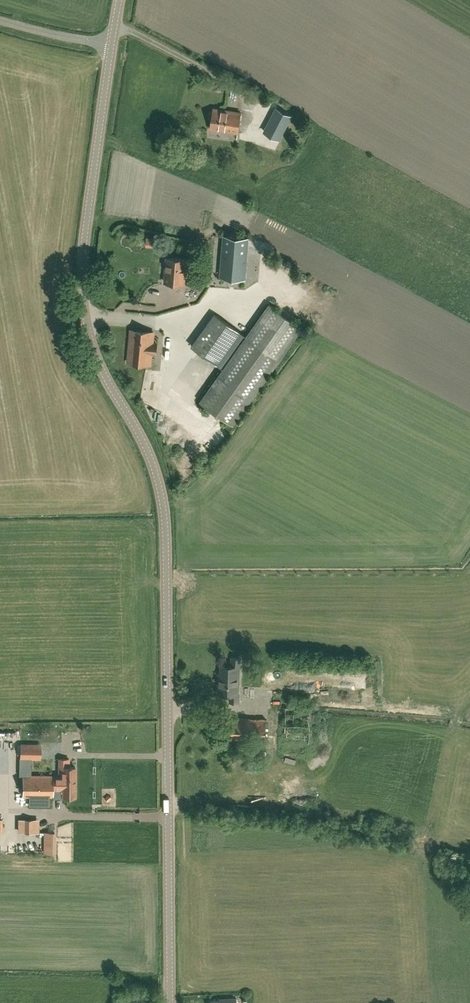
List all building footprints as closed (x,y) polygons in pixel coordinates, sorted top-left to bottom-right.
[(214,108),(213,112),(212,112),(210,113),(210,117),(211,119),(212,120),(211,128),(238,132),(241,112),(214,108)] [(276,109),(264,131),(279,139),(290,116),(276,109)] [(224,236),(221,276),(245,278),(248,238),(224,236)] [(184,283),(186,259),(167,258),(165,281),(184,283)] [(247,336),(225,321),(215,314),(192,346),(224,368),(201,401),(234,424),(303,327),(271,303),(247,336)] [(153,343),(154,332),(145,331),(139,331),(131,330),(128,362),(151,364),(152,353),(156,353),(157,343),(153,343)] [(240,693),(239,693),(240,666),(241,666),(241,658),(232,658),(232,665),(222,665),(221,678),(219,678),(219,693),(231,693),(230,701),(240,701),(240,693)] [(229,738),(266,740),(267,719),(229,717),(229,738)] [(20,758),(41,758),(41,744),(21,744),(20,758)] [(59,775),(53,775),(53,781),(63,782),(63,784),(69,784),(69,775),(75,775),(75,766),(69,766),(69,758),(59,758),(59,775)] [(53,781),(53,775),(23,775),(23,796),(53,796),(53,788),(63,788),(63,796),(75,796),(75,775),(69,775),(69,784),(63,784),(63,782),(53,781)] [(18,818),(18,832),(39,832),(39,818),(18,818)] [(46,832),(45,853),(55,853),(55,832),(46,832)]
